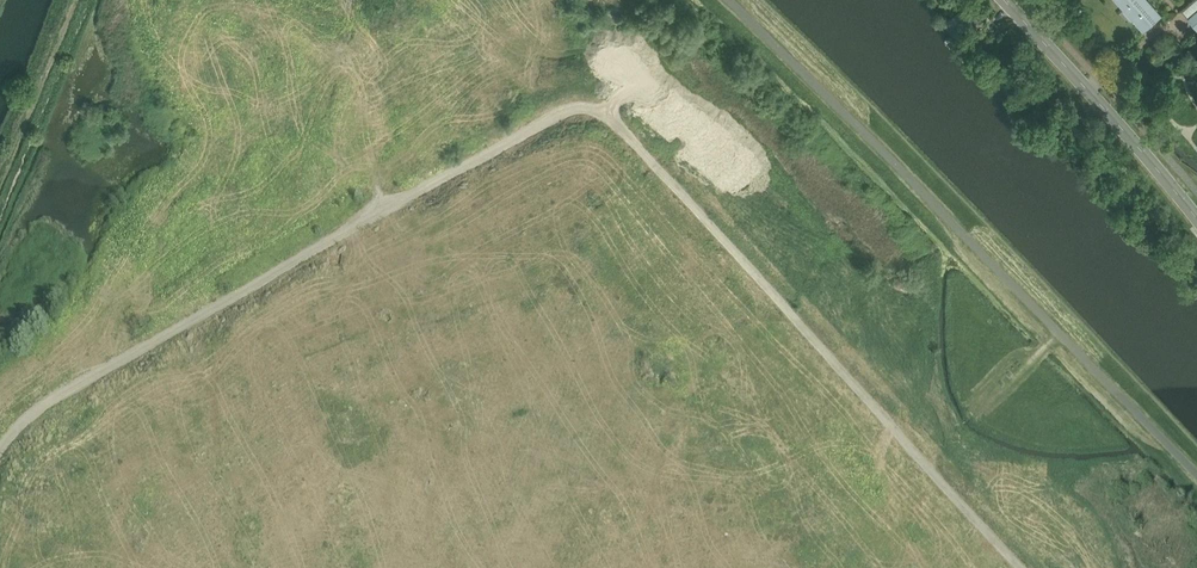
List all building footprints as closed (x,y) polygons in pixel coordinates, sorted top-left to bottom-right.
[(1125,8),(1144,29),(1160,15),(1147,0),(1118,0),(1125,8)] [(1189,19),(1196,28),(1196,12),(1189,19)]
